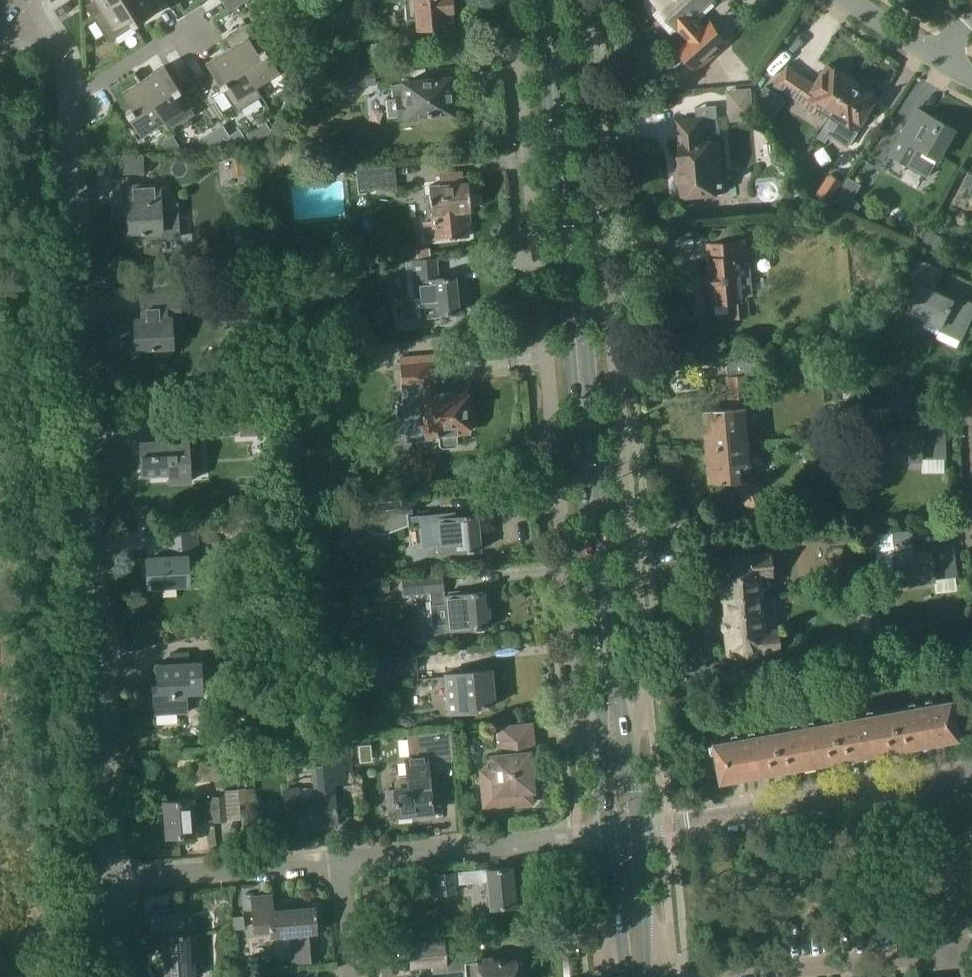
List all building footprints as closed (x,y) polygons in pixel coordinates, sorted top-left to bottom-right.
[(93,17),(119,0),(95,0),(86,5),(93,17)] [(93,17),(108,41),(158,10),(151,0),(119,0),(93,17)] [(240,0),(225,0),(223,1),(229,11),(242,3),(240,0)] [(415,18),(416,28),(408,29),(408,42),(433,40),(432,29),(446,28),(446,22),(453,22),(453,12),(452,0),(405,0),(407,19),(415,18)] [(692,41),(680,52),(696,71),(727,43),(710,25),(703,31),(692,19),(712,0),(659,0),(656,3),(679,29),(681,28),(692,41)] [(224,39),(229,48),(230,47),(256,88),(256,87),(280,72),(249,23),(224,39)] [(230,47),(229,48),(206,63),(236,112),(262,96),(256,87),(256,88),(230,47)] [(414,57),(398,58),(399,66),(415,65),(414,57)] [(615,74),(633,72),(632,62),(614,64),(615,74)] [(821,105),(833,113),(856,79),(854,78),(854,73),(848,69),(842,70),(834,64),(827,75),(825,74),(817,86),(789,67),(778,84),(798,98),(797,100),(816,112),(821,105)] [(164,65),(141,80),(140,81),(165,121),(165,122),(170,130),(195,114),(164,65)] [(351,87),(376,85),(375,69),(350,72),(351,87)] [(141,136),(165,122),(165,121),(140,81),(141,80),(135,71),(110,87),(141,136)] [(386,99),(387,118),(409,116),(409,117),(452,113),(450,78),(406,82),(406,83),(392,84),(393,98),(386,99)] [(867,86),(856,79),(833,113),(834,114),(819,137),(827,142),(831,136),(849,149),(860,132),(855,129),(857,127),(861,129),(882,96),(879,94),(879,89),(873,85),(867,86)] [(697,107),(698,119),(678,121),(681,156),(678,156),(682,197),(687,196),(687,199),(720,195),(720,193),(724,192),(719,142),(723,141),(721,128),(720,128),(717,105),(697,107)] [(957,130),(918,108),(893,152),(931,173),(957,130)] [(230,135),(238,147),(251,147),(240,128),(230,135)] [(221,148),(238,147),(230,135),(228,132),(216,140),(221,148)] [(167,151),(183,150),(173,135),(161,143),(167,151)] [(288,162),(262,163),(262,172),(288,171),(288,162)] [(824,213),(851,172),(837,163),(816,194),(820,197),(817,201),(824,213)] [(397,188),(395,165),(356,169),(358,191),(397,188)] [(969,173),(963,186),(971,190),(971,174),(969,173)] [(440,176),(441,185),(429,186),(432,221),(424,222),(426,240),(469,235),(467,211),(471,210),(468,182),(464,183),(463,174),(440,176)] [(861,185),(849,178),(836,201),(848,208),(861,185)] [(161,215),(159,183),(126,185),(127,186),(128,186),(129,203),(127,203),(129,232),(142,232),(142,233),(145,233),(145,242),(162,241),(161,215)] [(936,250),(942,236),(928,230),(922,243),(936,250)] [(708,243),(710,256),(708,256),(709,259),(708,259),(712,303),(728,301),(729,317),(748,315),(746,295),(752,295),(749,260),(745,261),(743,239),(708,243)] [(417,249),(418,259),(431,258),(430,248),(417,249)] [(314,269),(313,257),(292,258),(293,270),(314,269)] [(401,320),(441,317),(441,314),(459,313),(455,277),(437,278),(436,258),(431,258),(418,259),(412,260),(415,297),(399,299),(401,320)] [(907,279),(919,285),(909,310),(943,326),(941,329),(962,339),(971,317),(971,303),(960,298),(961,296),(951,292),(949,297),(935,290),(945,270),(921,258),(907,279)] [(181,315),(179,291),(139,294),(141,318),(134,318),(135,350),(174,347),(172,316),(181,315)] [(820,340),(831,349),(840,337),(830,329),(820,340)] [(454,390),(435,392),(432,354),(401,357),(403,382),(410,384),(411,399),(421,399),(423,433),(426,432),(426,435),(439,434),(440,445),(443,448),(455,446),(457,444),(456,433),(469,431),(469,429),(471,428),(469,394),(468,394),(467,390),(454,392),(454,390)] [(705,447),(748,442),(744,394),(749,394),(747,375),(771,372),(770,357),(726,360),(727,376),(726,376),(729,409),(701,411),(705,447)] [(874,442),(874,432),(878,431),(878,419),(894,419),(893,407),(860,408),(861,432),(864,432),(865,443),(874,442)] [(239,420),(240,436),(272,434),(271,419),(239,420)] [(922,427),(923,430),(886,431),(886,444),(864,444),(867,477),(887,477),(887,460),(924,459),(924,455),(946,455),(946,427),(922,427)] [(199,438),(140,441),(142,476),(168,474),(169,482),(191,481),(189,453),(200,452),(199,438)] [(748,442),(705,447),(708,482),(733,480),(754,528),(776,523),(755,476),(751,477),(748,442)] [(353,528),(373,526),(373,527),(404,525),(403,520),(403,515),(402,499),(351,503),(353,528)] [(423,518),(426,545),(439,544),(440,553),(480,550),(479,539),(482,538),(481,527),(478,526),(477,513),(456,515),(456,510),(403,515),(403,520),(423,518)] [(275,515),(252,516),(253,536),(276,534),(275,515)] [(909,530),(874,534),(878,572),(893,570),(893,572),(894,572),(896,584),(934,579),(933,576),(956,573),(952,544),(951,544),(929,547),(929,551),(912,553),(909,530)] [(198,532),(169,534),(171,557),(162,558),(162,559),(148,560),(149,587),(189,585),(188,561),(199,561),(198,532)] [(781,534),(758,536),(759,548),(782,546),(781,534)] [(722,599),(761,595),(759,576),(772,575),(770,553),(718,558),(722,599)] [(403,595),(430,593),(433,624),(445,623),(446,632),(488,627),(484,591),(444,595),(444,592),(445,592),(443,573),(402,576),(403,595)] [(378,593),(391,592),(389,580),(377,581),(378,593)] [(863,631),(881,629),(877,591),(859,593),(863,631)] [(761,595),(722,599),(727,657),(736,656),(736,663),(760,661),(760,655),(779,654),(777,630),(764,632),(761,595)] [(200,661),(190,662),(189,649),(171,650),(171,663),(158,664),(159,685),(154,686),(155,713),(187,712),(187,693),(202,691),(200,661)] [(385,670),(418,667),(416,654),(383,657),(385,670)] [(260,666),(259,657),(247,657),(248,667),(260,666)] [(495,684),(493,683),(491,668),(446,674),(449,713),(477,711),(476,707),(494,705),(494,698),(496,697),(495,684)] [(956,737),(949,699),(712,742),(718,780),(956,737)] [(510,778),(499,779),(499,775),(492,776),(481,777),(484,802),(496,801),(496,806),(532,803),(528,754),(535,753),(532,723),(500,726),(503,756),(508,756),(510,778)] [(433,812),(432,800),(438,800),(434,757),(453,755),(451,731),(414,735),(416,757),(405,758),(407,775),(400,776),(395,782),(395,789),(394,789),(397,816),(433,812)] [(304,788),(284,790),(287,820),(300,819),(301,825),(337,821),(334,784),(353,782),(349,739),(336,741),(338,763),(312,765),(315,796),(304,797),(304,788)] [(345,798),(354,797),(353,784),(344,785),(345,798)] [(253,788),(239,789),(240,804),(254,803),(253,788)] [(213,797),(193,799),(193,797),(164,800),(167,838),(196,835),(195,822),(215,820),(215,821),(226,820),(225,795),(212,796),(213,797)] [(518,927),(515,906),(517,906),(513,867),(487,870),(487,869),(454,871),(454,873),(436,874),(438,894),(455,893),(455,884),(488,881),(491,908),(503,907),(505,927),(518,927)] [(317,932),(315,906),(273,909),(272,894),(252,896),(255,932),(271,931),(272,936),(294,934),(296,962),(319,960),(317,932)] [(191,962),(203,962),(201,934),(189,935),(188,908),(146,911),(147,935),(163,934),(165,976),(192,976),(191,962)] [(244,915),(233,916),(235,929),(245,928),(244,915)] [(466,976),(522,976),(520,961),(516,962),(515,958),(479,961),(479,953),(479,952),(455,955),(456,959),(445,959),(443,940),(408,943),(410,964),(433,962),(434,971),(465,968),(466,976)] [(317,967),(301,968),(302,976),(318,976),(317,967)]
